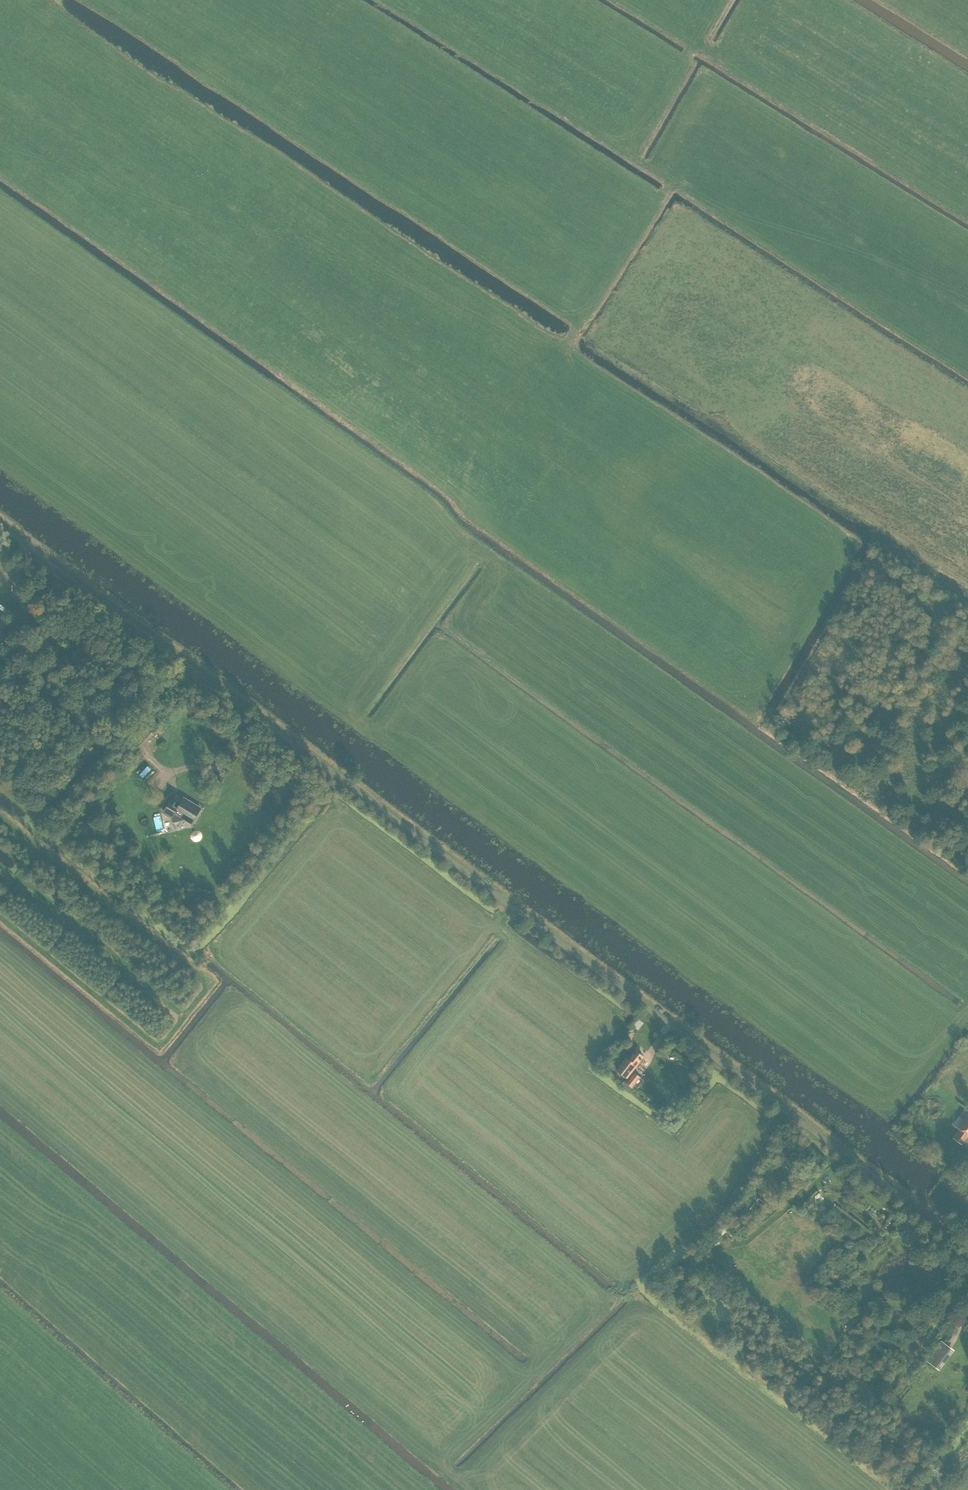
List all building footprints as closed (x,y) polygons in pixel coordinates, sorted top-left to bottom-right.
[(200,808),(183,797),(181,801),(180,800),(176,801),(175,803),(171,800),(164,811),(172,816),(171,818),(172,823),(183,820),(190,824),(200,808)] [(627,1078),(644,1057),(636,1051),(626,1063),(624,1061),(617,1070),(627,1078)] [(622,1084),(630,1090),(640,1077),(635,1073),(627,1084),(624,1081),(622,1084)] [(967,1114),(958,1127),(960,1129),(953,1138),(962,1144),(967,1136),(967,1114)] [(762,1200),(756,1195),(746,1208),(752,1213),(762,1200)] [(900,1235),(906,1239),(915,1227),(909,1222),(900,1235)] [(937,1368),(952,1348),(942,1341),(927,1360),(937,1368)] [(948,1420),(952,1423),(958,1417),(953,1413),(948,1420)]
